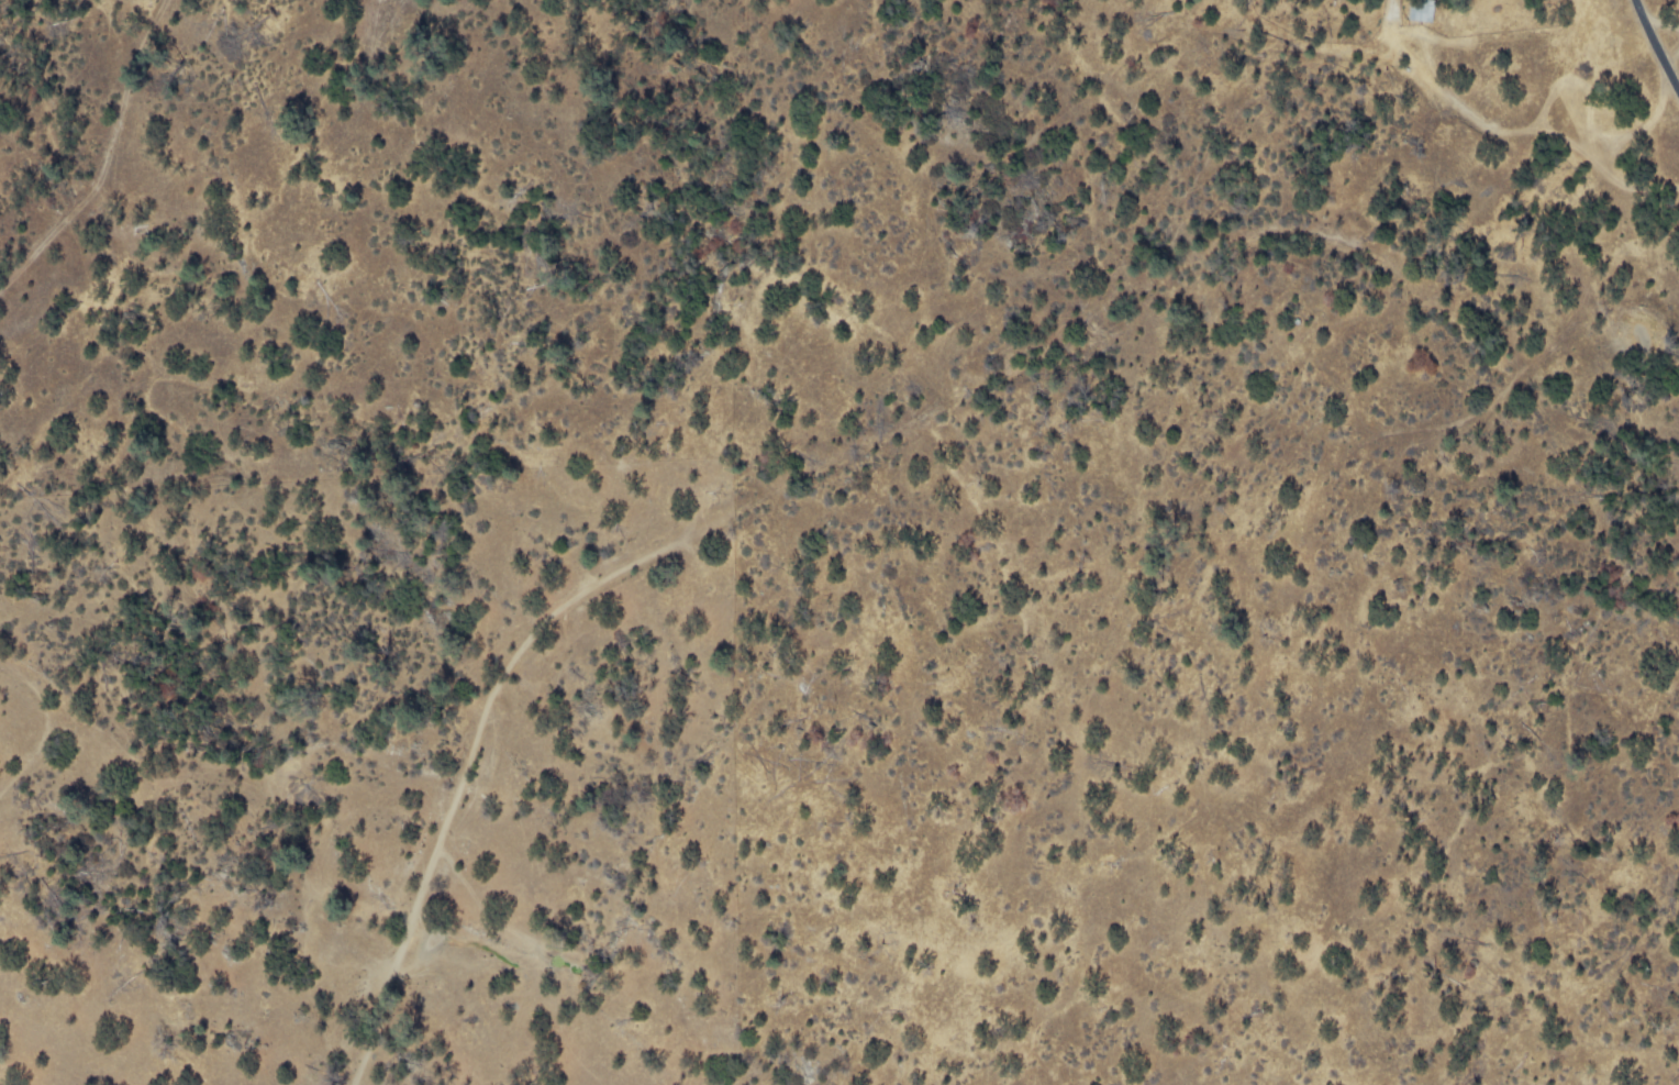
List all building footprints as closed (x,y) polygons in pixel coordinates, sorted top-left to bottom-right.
[(1415,0),(1414,22),(1438,23),(1439,2),(1415,0)]
